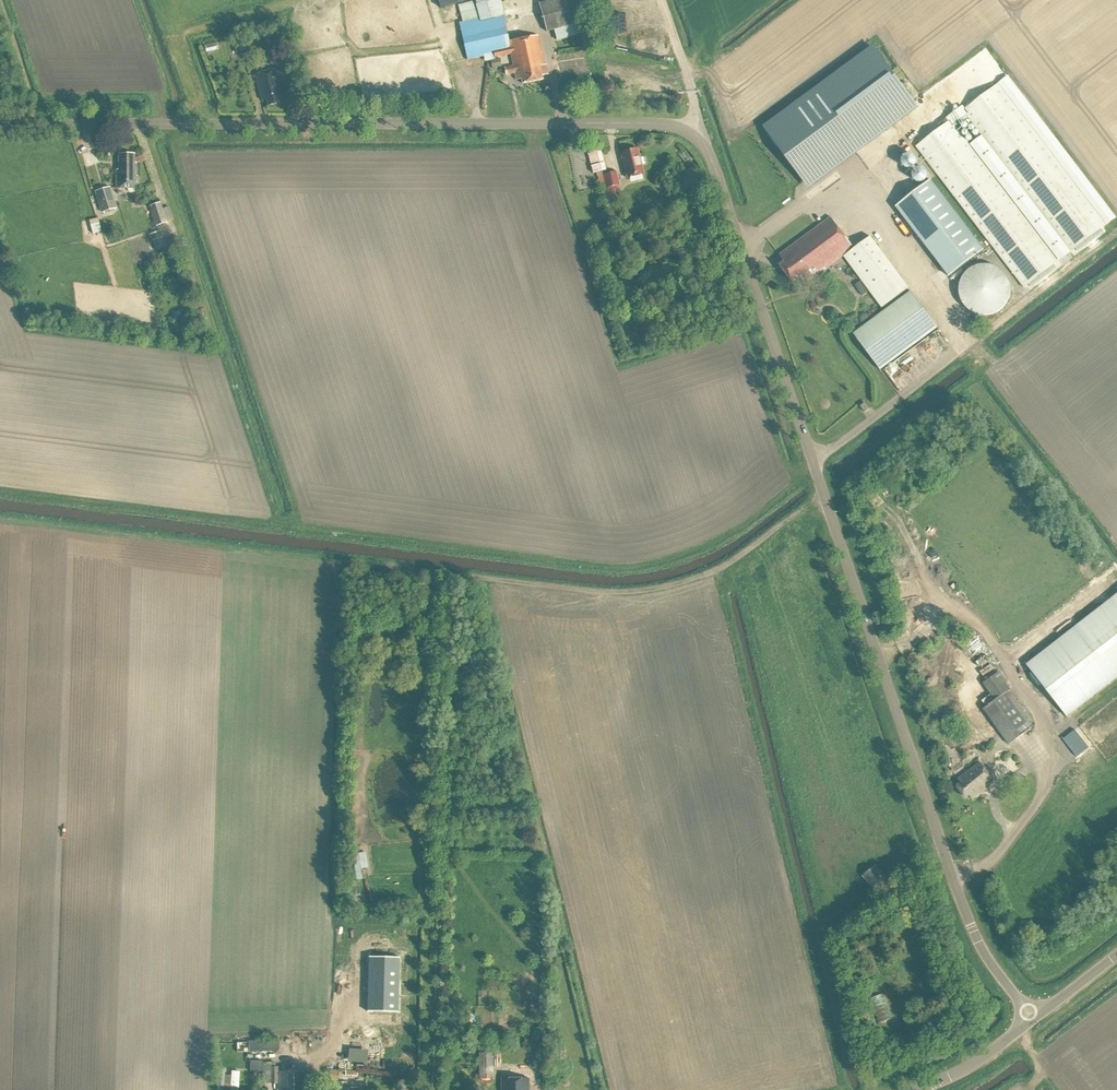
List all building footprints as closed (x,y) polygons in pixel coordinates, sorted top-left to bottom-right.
[(440,9),(472,0),(438,0),(440,9)] [(460,14),(465,33),(469,57),(494,52),(495,58),(511,53),(514,66),(505,68),(506,75),(515,73),(517,80),(522,79),(522,84),(542,80),(541,76),(548,75),(546,65),(544,66),(538,36),(508,42),(505,29),(507,28),(506,22),(505,21),(500,0),(477,0),(480,10),(477,10),(475,1),(458,6),(460,12),(460,14)] [(547,32),(554,30),(557,41),(594,30),(584,0),(551,0),(547,1),(547,0),(537,0),(547,32)] [(239,42),(242,54),(250,52),(247,40),(239,42)] [(500,59),(491,61),(492,69),(502,67),(500,59)] [(283,95),(276,69),(256,75),(255,74),(255,75),(262,101),(266,100),(268,106),(281,103),(279,96),(283,95)] [(949,123),(917,148),(1024,288),(1058,261),(954,125),(966,116),(1070,252),(1105,225),(998,86),(965,111),(962,107),(947,119),(949,123)] [(871,89),(786,154),(812,189),(898,124),(898,123),(871,89)] [(626,178),(642,174),(636,148),(633,149),(632,147),(622,149),(623,152),(619,153),(626,178)] [(593,172),(606,168),(601,149),(587,152),(593,172)] [(685,152),(679,156),(684,163),(690,158),(685,152)] [(135,164),(135,155),(119,155),(119,170),(117,170),(117,189),(137,189),(137,176),(135,176),(135,170),(136,170),(136,164),(135,164)] [(917,169),(917,179),(929,179),(929,168),(917,169)] [(607,191),(619,188),(616,175),(604,179),(607,191)] [(896,208),(929,250),(949,277),(984,250),(931,181),(896,208)] [(110,187),(95,192),(101,213),(117,208),(110,187)] [(157,226),(166,223),(160,204),(151,207),(157,226)] [(849,252),(850,253),(844,257),(882,308),(910,288),(872,237),(855,249),(831,218),(780,256),(785,263),(781,266),(793,282),(805,274),(809,280),(819,272),(820,274),(849,252)] [(93,234),(102,232),(99,223),(90,225),(93,234)] [(161,231),(150,235),(152,241),(153,241),(156,249),(165,246),(162,237),(163,237),(161,231)] [(626,235),(634,253),(644,249),(636,231),(626,235)] [(169,242),(171,249),(178,247),(176,240),(169,242)] [(1002,306),(1007,299),(1008,290),(1007,282),(1003,275),(997,269),(989,266),(981,266),(973,268),(967,274),(962,281),(960,289),(962,297),(966,304),(972,310),(979,313),(988,313),(996,311),(1002,306)] [(880,370),(938,327),(911,291),(853,334),(880,370)] [(866,413),(870,410),(865,403),(861,407),(866,413)] [(1068,717),(1116,679),(1116,594),(1027,665),(1068,717)] [(1010,745),(1031,729),(1005,694),(1011,690),(998,672),(983,683),(996,700),(984,709),(1010,745)] [(1077,757),(1089,748),(1075,730),(1063,740),(1077,757)] [(995,782),(980,763),(958,780),(961,783),(957,786),(965,798),(969,795),(972,799),(995,782)] [(353,854),(356,880),(363,879),(362,869),(368,868),(366,852),(353,854)] [(889,883),(876,866),(863,876),(877,893),(889,883)] [(369,956),(369,1011),(399,1011),(400,956),(369,956)] [(886,992),(872,995),(879,1021),(893,1017),(886,992)] [(260,1044),(260,1045),(241,1046),(241,1053),(280,1052),(280,1043),(260,1044)] [(347,1047),(347,1060),(366,1061),(367,1048),(347,1047)] [(479,1070),(493,1071),(493,1051),(479,1051),(479,1070)] [(251,1061),(251,1071),(263,1071),(263,1061),(251,1061)] [(310,1072),(278,1071),(278,1067),(263,1067),(263,1084),(277,1084),(277,1089),(279,1089),(309,1089),(310,1072)] [(328,1080),(339,1081),(340,1070),(329,1069),(328,1080)] [(528,1079),(502,1079),(502,1089),(529,1089),(528,1079)] [(336,1088),(336,1089),(357,1089),(357,1088),(345,1088),(345,1082),(336,1082),(336,1088)]
